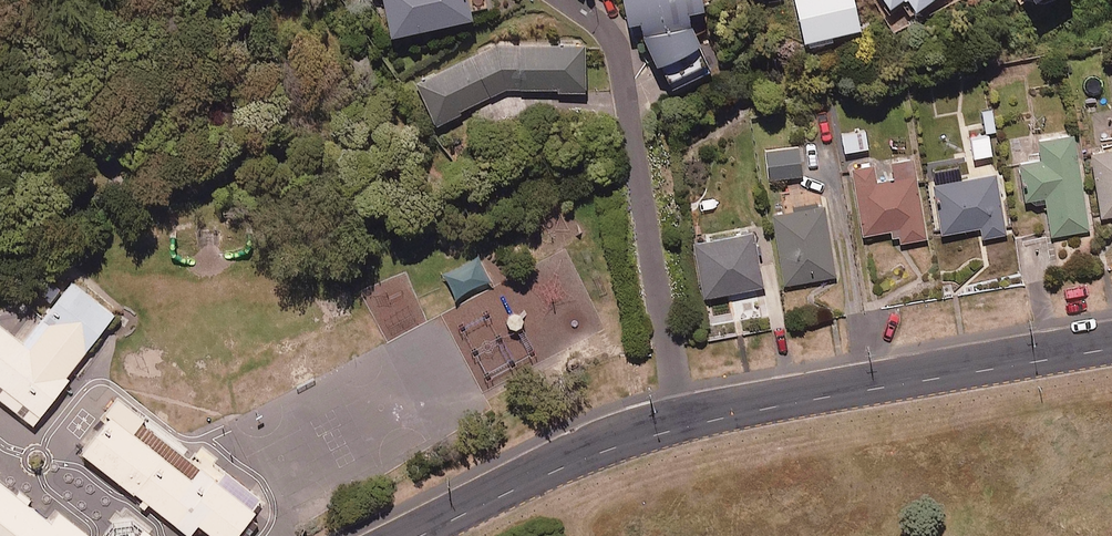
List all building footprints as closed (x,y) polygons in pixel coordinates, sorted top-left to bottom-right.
[(393,28),(474,11),(473,7),(488,4),(487,0),(387,0),(393,28)] [(701,0),(620,0),(628,17),(632,15),(651,61),(658,59),(670,88),(709,71),(683,9),(701,1),(701,0)] [(851,0),(792,0),(799,36),(856,25),(851,0)] [(586,46),(502,42),(419,82),(437,122),(461,111),(460,108),(506,86),(586,87),(586,46)] [(867,146),(864,129),(840,134),(843,151),(867,146)] [(1087,229),(1071,132),(1036,138),(1039,157),(1021,160),(1028,202),(1045,199),(1051,235),(1087,229)] [(990,154),(987,134),(970,136),(973,156),(990,154)] [(1087,148),(1099,215),(1111,213),(1111,144),(1087,148)] [(802,173),(797,145),(764,151),(769,178),(802,173)] [(926,237),(911,156),(890,160),(893,177),(874,180),(870,162),(850,166),(862,233),(895,227),(897,242),(926,237)] [(1005,233),(994,172),(931,183),(939,232),(980,226),(982,237),(1005,233)] [(834,275),(823,204),(770,213),(782,284),(834,275)] [(761,284),(750,229),(692,241),(702,296),(761,284)] [(491,281),(478,254),(445,269),(458,296),(491,281)] [(6,304),(0,312),(0,361),(55,405),(85,367),(6,304)] [(130,397),(97,439),(219,535),(240,535),(265,504),(130,397)] [(0,447),(0,534),(3,535),(76,535),(90,519),(0,447)] [(124,508),(100,535),(158,535),(124,508)]
